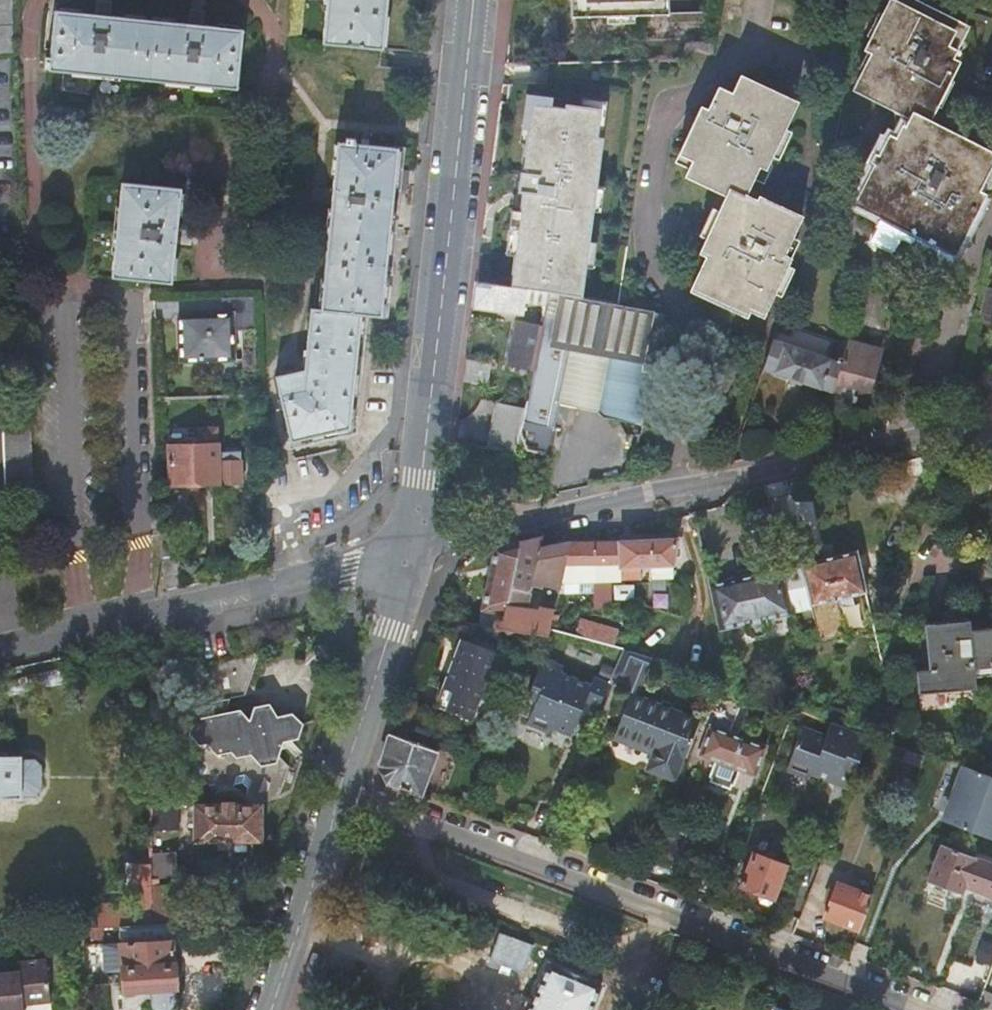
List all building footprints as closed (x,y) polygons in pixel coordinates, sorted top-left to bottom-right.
[(11,51),(9,0),(0,0),(0,51),(11,51)] [(325,46),(384,52),(389,0),(330,0),(325,46)] [(670,14),(669,0),(571,0),(572,17),(670,14)] [(876,165),(857,203),(955,253),(984,198),(976,194),(991,163),(991,158),(927,124),(956,65),(950,61),(966,30),(906,0),(891,0),(866,48),(873,52),(854,89),(908,117),(891,151),(884,148),(880,156),(873,153),(868,161),(876,165)] [(239,90),(245,32),(56,11),(51,58),(47,57),(45,67),(50,68),(50,70),(239,90)] [(710,13),(670,14),(671,40),(711,39),(710,13)] [(761,162),(766,165),(796,107),(741,78),(731,95),(719,88),(707,111),(700,108),(672,161),(685,168),(682,173),(722,194),(691,256),(698,260),(683,289),(739,318),(742,311),(755,318),(776,277),(770,275),(798,219),(756,197),(754,202),(743,196),(750,181),(761,162)] [(558,100),(527,96),(518,165),(515,165),(512,184),(519,185),(506,281),(576,290),(596,131),(589,130),(593,100),(559,96),(558,100)] [(304,371),(277,378),(292,442),(350,429),(361,315),(381,316),(399,147),(355,144),(356,138),(347,137),(347,143),(338,142),(322,310),(311,309),(304,371)] [(771,168),(766,165),(761,162),(750,181),(761,187),(771,168)] [(183,190),(124,183),(113,278),(173,284),(183,190)] [(980,314),(991,317),(991,256),(980,314)] [(527,289),(477,282),(473,308),(524,315),(527,289)] [(642,361),(651,311),(618,305),(560,294),(550,344),(642,361)] [(642,361),(641,369),(653,371),(664,314),(651,311),(642,361)] [(234,313),(180,315),(181,365),(236,363),(234,313)] [(537,348),(542,326),(519,321),(510,366),(532,371),(537,348)] [(841,362),(773,339),(763,369),(832,392),(841,362)] [(847,342),(841,362),(832,392),(831,398),(850,401),(854,387),(869,392),(876,368),(875,367),(880,352),(849,343),(847,342)] [(551,425),(566,354),(537,348),(532,371),(525,408),(522,420),(551,425)] [(597,361),(567,355),(558,402),(600,411),(609,364),(597,361)] [(466,359),(463,381),(489,385),(491,363),(466,359)] [(641,369),(611,363),(601,409),(644,418),(653,371),(641,369)] [(517,444),(519,434),(522,420),(525,408),(495,403),(487,447),(516,452),(517,444)] [(522,420),(519,434),(554,441),(557,427),(551,425),(522,420)] [(3,425),(5,491),(32,490),(29,424),(3,425)] [(172,493),(242,486),(239,457),(218,459),(215,432),(194,435),(196,451),(167,454),(172,493)] [(554,441),(519,434),(517,444),(552,451),(554,441)] [(550,636),(551,628),(554,610),(556,611),(570,541),(545,547),(543,544),(541,537),(520,542),(503,614),(501,623),(498,622),(497,628),(538,634),(550,636)] [(671,566),(678,540),(575,542),(576,562),(571,562),(571,573),(576,573),(576,581),(642,581),(641,566),(652,566),(651,578),(673,578),(671,566)] [(479,626),(497,628),(498,622),(501,623),(503,614),(520,542),(495,548),(482,606),(466,603),(468,589),(449,586),(448,591),(432,589),(431,598),(429,598),(424,617),(479,626)] [(857,551),(801,564),(820,645),(847,639),(838,600),(866,593),(857,551)] [(708,584),(718,629),(746,623),(766,618),(791,613),(782,568),(708,584)] [(768,627),(766,618),(746,623),(748,631),(755,636),(763,634),(768,627)] [(928,656),(915,657),(918,694),(976,689),(974,668),(991,666),(991,628),(970,631),(969,620),(926,625),(928,656)] [(462,640),(436,707),(470,720),(496,653),(462,640)] [(651,655),(626,648),(615,675),(630,680),(635,666),(646,670),(651,656),(651,655)] [(600,710),(611,684),(592,677),(589,685),(562,675),(564,669),(544,662),(530,700),(539,703),(537,708),(532,721),(530,726),(553,735),(555,730),(575,737),(581,720),(586,705),(592,707),(600,710)] [(637,694),(646,670),(635,666),(630,680),(618,711),(624,713),(631,692),(637,694)] [(678,780),(701,718),(637,694),(631,692),(624,713),(616,733),(656,748),(654,753),(648,768),(678,780)] [(164,723),(153,759),(152,760),(153,761),(178,788),(208,782),(217,793),(232,789),(236,796),(241,795),(248,803),(279,797),(290,763),(281,752),(286,738),(299,735),(304,720),(294,709),(280,712),(270,701),(253,704),(249,718),(239,708),(225,711),(230,694),(214,697),(209,714),(164,723)] [(539,703),(530,700),(523,718),(532,721),(537,708),(539,703)] [(586,722),(592,707),(586,705),(581,720),(586,722)] [(870,731),(861,728),(860,731),(831,722),(826,736),(802,728),(786,769),(809,777),(810,772),(823,778),(825,772),(851,781),(870,731)] [(739,770),(754,776),(765,748),(710,728),(700,756),(714,761),(739,770)] [(389,784),(421,796),(438,752),(429,748),(432,741),(421,736),(418,744),(390,733),(380,767),(389,784)] [(656,748),(616,733),(614,738),(654,753),(656,748)] [(22,799),(22,794),(36,794),(41,789),(40,766),(36,761),(22,760),(22,756),(0,757),(0,799),(22,799)] [(739,770),(714,761),(708,778),(710,779),(709,783),(730,790),(731,786),(733,787),(739,770)] [(991,841),(991,779),(949,762),(931,819),(991,841)] [(823,778),(849,787),(851,781),(825,772),(823,778)] [(242,803),(235,797),(225,796),(218,803),(217,806),(199,806),(198,841),(219,841),(219,839),(241,838),(241,841),(262,841),(262,806),(243,806),(242,803)] [(687,835),(660,825),(658,831),(685,841),(687,835)] [(991,898),(991,865),(941,845),(927,882),(961,895),(964,887),(991,898)] [(754,853),(741,887),(773,899),(786,866),(754,853)] [(153,875),(153,862),(137,863),(136,903),(101,905),(102,927),(153,924),(153,884),(153,875)] [(171,922),(191,921),(190,900),(173,901),(171,883),(159,883),(153,884),(153,924),(171,922)] [(824,918),(860,931),(872,897),(837,884),(824,918)] [(171,922),(116,926),(117,944),(99,945),(101,973),(119,972),(120,992),(147,990),(148,1005),(151,1009),(173,1009),(176,1004),(176,964),(174,964),(172,940),(171,922)] [(99,927),(87,928),(88,940),(99,939),(99,927)] [(0,973),(0,1009),(25,1009),(24,1004),(51,1001),(47,959),(19,962),(19,971),(0,973)] [(601,986),(549,965),(532,1007),(520,1003),(519,1008),(524,1009),(591,1009),(601,986)]
